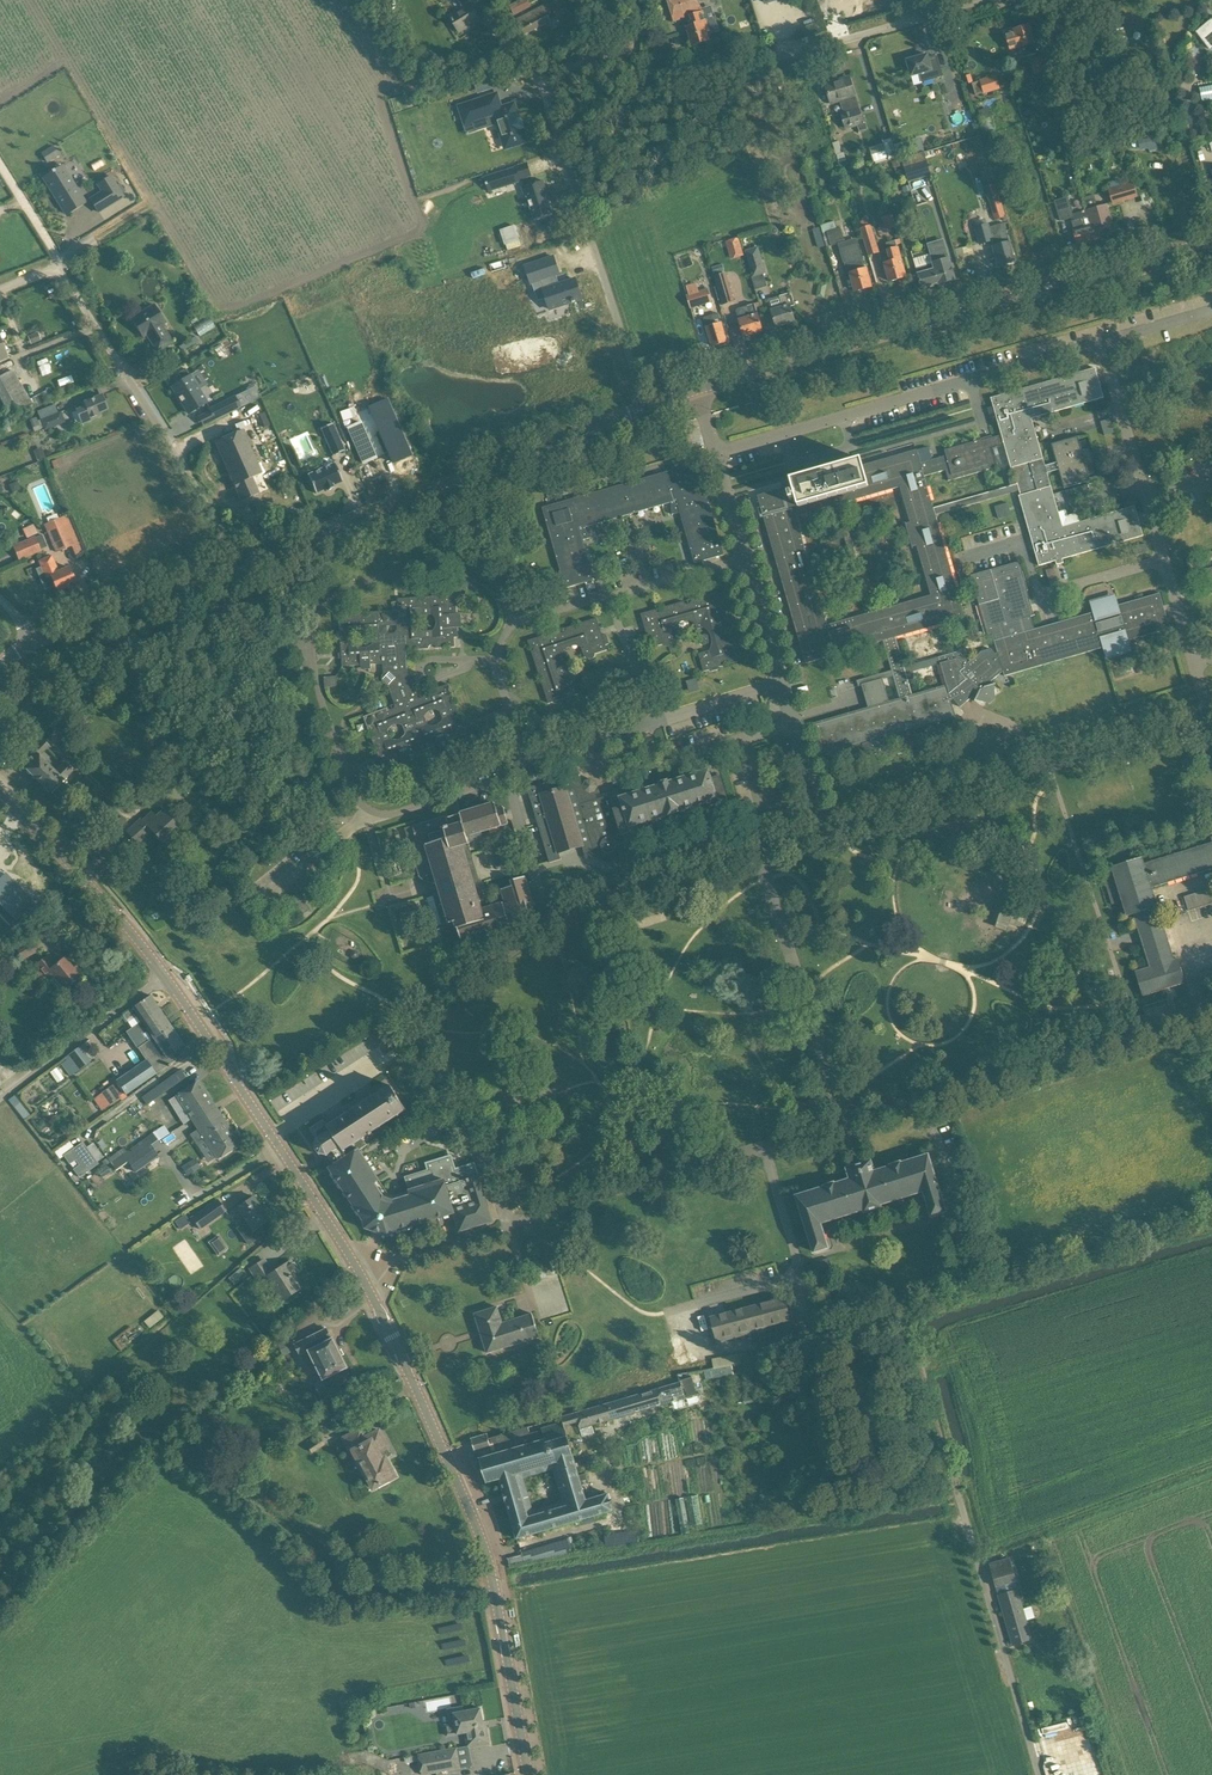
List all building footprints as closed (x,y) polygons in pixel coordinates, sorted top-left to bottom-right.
[(480,19),(468,0),(458,0),(464,8),(450,17),(453,22),(460,32),(480,19)] [(564,0),(558,0),(557,0),(559,4),(555,7),(553,1),(518,20),(525,34),(568,11),(563,1),(564,0)] [(675,21),(685,18),(685,16),(693,13),(702,10),(702,9),(699,0),(668,0),(671,9),(675,21)] [(1075,20),(1086,15),(1081,4),(1070,9),(1075,20)] [(703,12),(693,15),(696,25),(688,27),(693,45),(709,40),(707,35),(719,31),(715,18),(711,20),(708,11),(703,12)] [(1211,20),(1196,31),(1209,49),(1211,47),(1211,21),(1211,20)] [(1010,45),(1011,49),(1020,46),(1020,48),(1023,57),(1038,52),(1033,36),(1029,25),(1014,29),(1015,31),(1006,34),(1010,45)] [(912,76),(920,74),(923,82),(943,76),(941,68),(933,70),(928,54),(907,60),(912,76)] [(1050,55),(1031,60),(1036,76),(1054,70),(1050,55)] [(980,81),(972,84),(976,95),(984,93),(985,94),(1001,88),(996,74),(980,80),(980,81)] [(865,122),(863,123),(849,77),(826,84),(829,96),(831,103),(842,100),(846,113),(842,114),(846,128),(857,124),(859,132),(868,129),(865,122)] [(1202,89),(1211,88),(1211,80),(1202,81),(1202,89)] [(496,96),(461,107),(466,122),(473,120),(476,129),(498,121),(499,124),(506,147),(525,141),(521,128),(523,127),(520,120),(519,120),(514,105),(501,109),(496,96)] [(1152,130),(1135,134),(1139,151),(1156,147),(1152,130)] [(903,156),(924,150),(920,138),(899,144),(903,156)] [(884,144),(871,148),(875,164),(893,160),(896,159),(897,159),(892,139),(883,141),(884,144)] [(54,147),(42,154),(48,163),(60,156),(54,147)] [(932,175),(924,150),(903,156),(901,156),(904,166),(909,182),(932,175)] [(54,172),(53,170),(51,172),(52,173),(44,178),(66,214),(85,202),(63,166),(54,172)] [(996,183),(991,166),(980,169),(995,219),(1005,216),(995,183),(996,183)] [(516,167),(485,177),(491,193),(521,182),(516,167)] [(811,174),(806,175),(808,184),(814,183),(811,174)] [(102,192),(110,204),(123,196),(111,176),(98,184),(102,192)] [(543,180),(522,187),(525,197),(526,196),(534,221),(553,215),(547,198),(549,197),(543,180)] [(1113,203),(1137,196),(1134,183),(1109,190),(1113,203)] [(1106,204),(1104,194),(1087,197),(1089,208),(1106,204)] [(1061,221),(1073,217),(1067,197),(1055,201),(1061,221)] [(900,204),(892,206),(899,230),(908,228),(900,204)] [(1096,240),(1113,235),(1109,221),(1112,220),(1109,209),(1108,204),(1087,210),(1091,225),(1096,240)] [(886,230),(896,227),(893,215),(882,218),(886,230)] [(1085,226),(1083,218),(1072,221),(1074,230),(1073,230),(1078,245),(1096,240),(1091,225),(1085,226)] [(837,230),(835,222),(821,226),(826,247),(845,242),(841,228),(837,230)] [(993,240),(992,240),(994,247),(996,255),(1000,266),(1016,262),(1013,250),(1010,242),(1007,231),(1005,222),(989,227),(993,240)] [(502,229),(508,245),(523,239),(518,224),(502,229)] [(992,240),(993,240),(989,224),(976,227),(981,244),(992,240)] [(869,255),(879,253),(870,226),(861,229),(869,255)] [(729,252),(741,249),(738,237),(726,241),(729,252)] [(890,281),(906,277),(897,244),(901,243),(900,238),(886,242),(888,250),(891,261),(885,263),(890,281)] [(840,248),(847,274),(851,273),(856,291),(871,287),(866,268),(859,243),(840,248)] [(753,277),(766,273),(758,247),(745,251),(753,277)] [(931,254),(930,254),(939,283),(939,284),(956,279),(952,267),(950,259),(947,251),(938,254),(931,255),(931,254)] [(922,288),(939,283),(930,254),(914,259),(922,288)] [(555,257),(525,267),(532,286),(533,285),(541,283),(546,300),(551,313),(584,301),(577,280),(560,286),(557,277),(561,276),(555,257)] [(723,306),(734,302),(726,274),(714,277),(723,306)] [(691,308),(712,302),(720,299),(716,287),(687,295),(691,308)] [(37,289),(27,293),(29,300),(39,296),(37,289)] [(773,316),(777,327),(787,324),(791,323),(795,322),(791,307),(795,306),(791,293),(787,294),(780,296),(783,306),(771,310),(773,316)] [(173,343),(162,325),(166,323),(154,304),(131,319),(143,337),(147,335),(158,352),(173,343)] [(758,314),(755,304),(748,306),(739,308),(737,309),(737,311),(739,319),(744,337),(763,331),(758,314)] [(714,326),(711,315),(703,317),(707,328),(712,346),(727,342),(721,323),(714,326)] [(47,320),(23,330),(30,346),(54,336),(47,320)] [(8,357),(0,336),(0,361),(8,357)] [(194,359),(188,362),(191,370),(205,365),(203,359),(195,361),(194,359)] [(1002,435),(1005,445),(1011,468),(1013,468),(1016,477),(1018,484),(1020,491),(1021,495),(1019,495),(1039,566),(1056,561),(1057,565),(1064,563),(1063,559),(1144,536),(1137,513),(1135,506),(1125,509),(1080,522),(1063,527),(1059,512),(1051,486),(1048,473),(1059,469),(1064,488),(1090,480),(1086,466),(1082,451),(1078,436),(1051,444),(1056,462),(1045,465),(1043,459),(1032,418),(1104,398),(1100,385),(1099,379),(1098,375),(1095,368),(1024,388),(991,398),(994,408),(995,411),(1002,435)] [(30,400),(13,370),(0,377),(0,398),(10,416),(13,420),(22,415),(52,399),(58,396),(55,390),(49,394),(47,390),(30,400)] [(184,370),(179,374),(183,380),(188,377),(184,370)] [(193,376),(175,387),(191,413),(209,402),(193,376)] [(82,423),(90,420),(102,415),(100,412),(108,409),(102,395),(84,402),(75,406),(82,423)] [(209,409),(215,420),(241,408),(234,396),(209,409)] [(387,399),(369,408),(379,431),(375,433),(384,454),(388,452),(393,462),(411,454),(387,399)] [(52,415),(40,420),(45,431),(57,426),(52,415)] [(1110,419),(1101,422),(1105,434),(1114,432),(1110,419)] [(333,423),(321,428),(333,455),(345,450),(333,423)] [(361,423),(348,429),(363,463),(376,457),(361,423)] [(209,439),(241,506),(259,499),(252,478),(262,474),(242,425),(209,439)] [(921,463),(925,476),(946,470),(949,481),(998,467),(993,448),(1005,445),(1002,435),(982,441),(981,440),(977,441),(977,440),(974,440),(975,442),(966,444),(966,447),(947,452),(946,450),(945,450),(946,455),(921,463)] [(806,663),(883,641),(891,666),(903,662),(896,637),(965,617),(936,515),(1012,493),(1020,491),(1018,484),(934,508),(925,476),(921,463),(917,449),(863,465),(861,458),(846,463),(846,462),(817,470),(813,471),(814,472),(790,479),(792,485),(758,495),(806,663)] [(308,475),(316,493),(325,489),(326,491),(334,488),(333,486),(343,481),(334,463),(324,468),(323,465),(309,471),(311,473),(308,475)] [(680,512),(691,548),(720,539),(698,463),(542,507),(566,588),(595,580),(584,540),(592,537),(586,527),(671,502),(672,515),(680,512)] [(998,519),(1011,515),(1008,502),(995,506),(998,519)] [(57,552),(74,545),(65,524),(62,517),(45,524),(57,552)] [(24,528),(29,538),(39,532),(35,523),(24,528)] [(19,560),(41,551),(40,549),(35,538),(35,537),(13,546),(13,547),(19,560)] [(695,563),(713,558),(725,555),(720,539),(691,548),(695,563)] [(1135,555),(1148,552),(1146,543),(1133,547),(1135,555)] [(76,583),(71,572),(69,567),(59,571),(52,556),(39,561),(42,567),(37,569),(45,588),(55,584),(58,590),(68,586),(69,589),(77,586),(76,583)] [(904,667),(903,662),(891,666),(892,671),(857,681),(858,686),(862,686),(868,707),(813,723),(822,756),(863,744),(865,751),(868,750),(868,751),(870,753),(871,754),(872,755),(874,755),(875,755),(877,754),(878,753),(879,753),(880,751),(880,750),(881,748),(880,746),(883,745),(881,739),(897,735),(899,741),(901,740),(902,742),(903,743),(905,744),(906,745),(909,745),(911,745),(913,743),(914,742),(915,739),(914,737),(917,736),(915,729),(956,718),(952,701),(953,699),(960,707),(972,697),(975,701),(990,704),(995,700),(995,685),(992,681),(1003,672),(1005,676),(1103,648),(1106,659),(1132,652),(1128,641),(1170,629),(1160,593),(1118,605),(1115,594),(1090,601),(1093,612),(1035,629),(1031,616),(1034,616),(1027,591),(1028,591),(1020,562),(971,576),(988,634),(992,633),(998,652),(996,654),(991,649),(982,652),(968,663),(959,651),(904,667)] [(471,580),(472,578),(472,577),(462,574),(461,577),(459,582),(458,586),(467,589),(471,580)] [(738,662),(730,635),(729,635),(728,634),(727,634),(726,633),(726,632),(725,631),(725,630),(726,629),(726,628),(727,628),(727,627),(728,627),(726,619),(728,618),(726,612),(724,612),(722,606),(721,606),(720,606),(719,606),(719,605),(718,605),(718,604),(717,603),(717,602),(717,601),(717,600),(718,600),(718,599),(719,598),(720,598),(718,592),(692,599),(692,600),(692,601),(691,602),(690,603),(689,604),(688,604),(687,603),(686,603),(685,602),(685,601),(666,606),(666,607),(666,608),(665,609),(664,610),(663,611),(662,611),(661,610),(660,610),(659,609),(659,608),(642,612),(645,623),(650,621),(652,630),(643,632),(646,641),(650,640),(652,646),(665,642),(666,643),(666,644),(667,644),(667,645),(668,645),(669,645),(670,645),(671,644),(672,644),(672,643),(672,642),(672,641),(676,639),(673,628),(669,629),(668,623),(674,619),(690,614),(698,614),(699,621),(696,621),(698,628),(704,626),(703,623),(710,621),(714,627),(716,634),(711,635),(706,633),(702,635),(705,644),(709,643),(712,639),(717,637),(719,644),(718,651),(712,653),(711,650),(700,653),(705,671),(712,669),(713,671),(719,669),(719,667),(724,666),(724,665),(724,664),(724,663),(725,662),(726,662),(726,661),(727,661),(728,661),(729,661),(730,661),(731,662),(732,662),(732,663),(738,662)] [(525,600),(527,608),(545,602),(542,594),(525,600)] [(400,602),(401,603),(402,603),(402,604),(403,605),(403,606),(403,607),(402,608),(402,609),(401,609),(400,610),(372,612),(372,613),(372,614),(371,615),(370,616),(369,616),(368,616),(367,616),(366,616),(365,615),(364,614),(364,613),(353,613),(352,616),(351,617),(349,618),(348,618),(347,617),(346,616),(345,614),(339,614),(341,632),(342,632),(343,633),(344,634),(344,635),(344,636),(344,637),(343,639),(342,640),(341,640),(342,654),(339,654),(339,659),(343,659),(343,667),(361,665),(362,670),(371,669),(371,665),(383,664),(383,673),(384,674),(382,679),(382,680),(383,683),(384,684),(386,686),(387,686),(389,686),(396,705),(396,706),(395,707),(395,709),(394,709),(393,710),(391,710),(390,710),(389,709),(388,708),(364,717),(369,731),(370,730),(372,731),(373,732),(374,733),(374,735),(374,736),(373,737),(372,738),(374,745),(375,745),(376,745),(378,746),(379,747),(380,748),(379,750),(379,751),(378,752),(377,753),(382,767),(402,759),(404,763),(413,759),(411,756),(439,745),(441,749),(449,746),(448,742),(467,735),(462,720),(461,720),(459,720),(458,719),(457,717),(457,716),(457,715),(458,714),(459,713),(456,706),(455,706),(454,705),(453,704),(451,703),(451,702),(452,701),(453,699),(453,698),(448,685),(424,694),(425,695),(425,696),(424,697),(423,698),(422,699),(420,699),(419,699),(417,698),(413,685),(416,684),(416,682),(414,677),(413,677),(410,678),(407,670),(405,650),(407,648),(408,647),(409,646),(411,646),(413,647),(413,648),(414,649),(429,648),(429,647),(431,646),(432,645),(434,645),(435,646),(436,646),(436,647),(436,648),(443,647),(444,646),(445,645),(446,644),(448,644),(449,644),(450,645),(451,646),(451,647),(455,647),(454,637),(459,637),(458,628),(462,628),(462,626),(461,614),(457,614),(457,604),(452,604),(452,595),(448,595),(448,596),(448,597),(447,598),(446,599),(445,599),(444,599),(443,599),(442,599),(441,598),(441,597),(440,597),(440,596),(427,597),(427,598),(426,598),(426,599),(425,600),(424,601),(423,601),(422,601),(421,600),(420,600),(419,599),(419,598),(419,597),(399,599),(399,602),(400,602)] [(545,635),(528,641),(529,645),(530,644),(532,645),(534,646),(535,647),(535,648),(535,650),(534,651),(532,652),(532,653),(539,675),(540,674),(541,674),(543,675),(544,676),(545,678),(544,680),(543,681),(543,682),(541,682),(548,703),(553,702),(553,701),(553,700),(554,698),(556,698),(557,697),(559,698),(560,699),(561,699),(568,697),(568,696),(569,693),(570,693),(572,692),(573,692),(574,693),(575,694),(579,693),(574,678),(565,681),(564,680),(562,679),(560,677),(559,675),(558,675),(560,674),(562,676),(567,674),(564,666),(559,667),(558,670),(557,671),(557,670),(557,669),(557,667),(557,665),(558,663),(558,662),(564,660),(562,654),(564,651),(566,649),(570,647),(572,646),(574,646),(578,646),(580,647),(581,647),(584,657),(588,656),(588,658),(589,659),(590,659),(592,660),(593,659),(594,658),(595,657),(595,655),(595,654),(607,650),(605,645),(609,644),(607,635),(603,636),(597,619),(582,623),(582,625),(581,626),(580,628),(579,628),(578,629),(576,628),(575,627),(574,626),(567,628),(567,630),(567,631),(566,632),(565,633),(564,633),(562,633),(561,633),(560,632),(559,631),(552,633),(552,631),(545,633),(545,635)] [(326,688),(337,687),(336,676),(325,677),(326,688)] [(690,693),(700,690),(696,679),(687,681),(690,693)] [(593,712),(604,708),(600,697),(590,700),(593,712)] [(52,729),(63,718),(57,712),(46,723),(52,729)] [(481,744),(493,740),(489,730),(478,735),(481,744)] [(55,772),(39,756),(49,746),(43,740),(20,763),(50,793),(73,770),(65,762),(55,772)] [(763,761),(770,759),(773,758),(769,747),(759,750),(763,761)] [(584,791),(579,773),(527,788),(550,863),(563,859),(560,852),(580,846),(582,853),(593,849),(595,857),(607,863),(620,859),(627,847),(623,834),(632,831),(630,827),(717,800),(719,804),(729,801),(716,762),(706,765),(708,770),(669,782),(668,781),(660,783),(660,785),(621,797),(620,792),(610,796),(598,800),(596,793),(590,795),(584,791)] [(364,788),(375,783),(371,774),(360,779),(364,788)] [(481,832),(509,823),(504,808),(497,810),(496,804),(485,807),(459,814),(456,816),(448,818),(447,815),(435,819),(432,819),(416,824),(415,825),(413,825),(405,828),(419,876),(420,876),(421,877),(423,879),(426,880),(427,881),(430,882),(434,894),(434,895),(440,914),(443,926),(445,925),(456,922),(463,944),(512,929),(511,926),(532,920),(529,910),(535,908),(525,876),(514,880),(511,881),(513,887),(502,890),(505,903),(504,903),(492,907),(488,908),(482,910),(462,845),(470,843),(469,842),(483,838),(481,832)] [(141,818),(135,823),(126,831),(138,844),(152,831),(163,843),(171,835),(180,827),(164,809),(156,816),(152,812),(143,820),(141,818)] [(121,828),(127,823),(121,816),(115,822),(121,828)] [(304,835),(294,843),(298,847),(304,855),(314,847),(307,839),(304,835)] [(1144,863),(1143,857),(1111,867),(1114,875),(1104,878),(1112,905),(1122,902),(1127,916),(1133,914),(1150,967),(1136,971),(1144,996),(1186,983),(1178,958),(1175,959),(1152,887),(1211,868),(1211,842),(1144,863)] [(499,867),(510,864),(507,855),(496,858),(499,867)] [(9,924),(15,919),(16,920),(33,903),(34,904),(35,903),(28,896),(20,888),(6,874),(0,879),(0,915),(9,924)] [(1190,911),(1211,903),(1211,887),(1185,897),(1190,911)] [(1006,930),(1010,919),(1012,915),(1016,903),(1018,897),(1001,891),(993,913),(1000,915),(996,926),(1006,930)] [(302,915),(310,910),(302,899),(295,903),(302,915)] [(431,945),(441,942),(437,930),(428,933),(431,945)] [(27,942),(25,938),(13,944),(22,961),(38,952),(31,940),(27,942)] [(56,965),(50,957),(48,955),(34,967),(37,971),(36,972),(42,980),(44,979),(47,983),(52,979),(63,992),(83,975),(76,967),(73,969),(64,958),(56,965)] [(154,1038),(171,1026),(150,995),(133,1007),(133,1008),(123,1014),(123,1015),(124,1016),(128,1022),(138,1015),(142,1020),(135,1025),(146,1042),(138,1048),(142,1053),(157,1042),(154,1038)] [(125,1094),(174,1061),(170,1055),(184,1046),(171,1026),(154,1038),(157,1042),(142,1053),(146,1060),(116,1080),(125,1094)] [(70,1076),(80,1069),(91,1061),(80,1046),(65,1057),(70,1064),(65,1068),(70,1076)] [(178,1082),(173,1076),(150,1093),(155,1099),(178,1082)] [(239,1144),(198,1081),(177,1095),(199,1129),(191,1134),(198,1145),(206,1140),(218,1158),(239,1144)] [(329,1156),(335,1165),(335,1166),(360,1149),(367,1145),(363,1138),(371,1133),(372,1134),(374,1133),(373,1132),(380,1127),(381,1128),(382,1127),(382,1126),(389,1121),(390,1123),(391,1122),(391,1120),(398,1115),(399,1117),(400,1116),(400,1114),(405,1111),(406,1111),(407,1110),(401,1100),(398,1095),(391,1085),(390,1085),(389,1086),(384,1090),(382,1088),(372,1095),(370,1092),(362,1098),(364,1101),(345,1112),(344,1110),(335,1115),(338,1119),(330,1125),(329,1123),(327,1125),(324,1120),(310,1129),(311,1130),(317,1138),(316,1139),(317,1140),(316,1146),(315,1147),(315,1148),(317,1148),(320,1153),(319,1154),(320,1155),(321,1154),(327,1155),(327,1157),(329,1156)] [(102,1111),(121,1098),(112,1086),(93,1099),(102,1111)] [(16,1096),(11,1099),(24,1118),(29,1115),(16,1096)] [(164,1125),(153,1133),(158,1141),(170,1133),(169,1132),(168,1131),(168,1130),(164,1125)] [(453,1144),(460,1142),(457,1132),(445,1136),(448,1145),(453,1144)] [(126,1152),(123,1155),(125,1158),(126,1159),(127,1161),(128,1162),(136,1172),(159,1156),(152,1148),(145,1138),(126,1152)] [(464,1140),(460,1142),(453,1144),(456,1154),(467,1150),(464,1140)] [(97,1164),(82,1143),(63,1157),(69,1165),(75,1161),(78,1166),(72,1170),(78,1178),(97,1164)] [(395,1232),(450,1215),(454,1213),(460,1232),(493,1221),(475,1163),(456,1169),(452,1155),(426,1163),(429,1171),(405,1178),(408,1191),(394,1195),(388,1193),(360,1149),(335,1166),(335,1165),(330,1168),(364,1221),(366,1228),(389,1236),(395,1232)] [(825,1187),(797,1196),(814,1252),(828,1248),(823,1230),(825,1230),(823,1224),(864,1212),(864,1214),(883,1208),(882,1205),(923,1193),(925,1198),(926,1198),(932,1215),(945,1211),(928,1155),(901,1164),(900,1162),(891,1165),(891,1167),(874,1172),(871,1161),(847,1168),(851,1179),(834,1184),(834,1183),(825,1186),(825,1187)] [(189,1163),(182,1167),(188,1176),(194,1172),(189,1163)] [(108,1165),(100,1171),(104,1177),(112,1171),(108,1165)] [(265,1233),(260,1226),(269,1219),(253,1196),(237,1207),(246,1221),(236,1228),(249,1245),(265,1233)] [(200,1229),(226,1211),(218,1199),(192,1217),(200,1229)] [(182,1228),(191,1222),(187,1215),(178,1220),(182,1228)] [(940,1234),(951,1231),(948,1221),(937,1224),(940,1234)] [(218,1256),(229,1249),(219,1235),(208,1242),(218,1256)] [(832,1267),(830,1264),(829,1259),(825,1260),(817,1262),(819,1268),(820,1271),(832,1267)] [(272,1273),(264,1260),(251,1268),(259,1282),(268,1276),(277,1290),(275,1291),(281,1300),(294,1291),(295,1293),(300,1289),(299,1288),(301,1287),(293,1273),(297,1271),(290,1261),(272,1273)] [(539,1278),(551,1275),(547,1261),(535,1265),(539,1278)] [(234,1285),(245,1275),(240,1269),(228,1279),(234,1285)] [(758,1331),(763,1350),(795,1341),(784,1298),(711,1317),(718,1342),(758,1331)] [(503,1323),(498,1307),(475,1314),(487,1353),(540,1337),(533,1314),(503,1323)] [(159,1310),(145,1320),(149,1326),(164,1316),(159,1310)] [(332,1339),(327,1328),(294,1345),(299,1356),(307,1351),(316,1368),(322,1381),(314,1385),(319,1396),(352,1379),(347,1369),(349,1368),(334,1338),(332,1339)] [(747,1353),(714,1359),(715,1369),(731,1366),(733,1375),(751,1372),(750,1362),(749,1362),(747,1353)] [(492,1448),(479,1452),(481,1458),(480,1458),(487,1483),(500,1479),(574,1457),(565,1426),(579,1422),(581,1428),(665,1404),(697,1394),(692,1377),(680,1381),(680,1382),(661,1388),(588,1409),(580,1412),(566,1416),(567,1420),(564,1421),(542,1428),(543,1430),(530,1433),(528,1427),(489,1438),(492,1448)] [(369,1478),(374,1488),(396,1476),(386,1457),(387,1457),(383,1450),(388,1447),(379,1430),(365,1438),(361,1429),(343,1439),(348,1448),(351,1447),(354,1452),(369,1478)] [(476,1453),(479,1452),(492,1448),(489,1438),(487,1433),(471,1438),(476,1453)] [(311,1453),(325,1444),(320,1438),(307,1447),(311,1453)] [(582,1484),(589,1482),(586,1473),(580,1475),(574,1457),(500,1479),(517,1538),(614,1510),(609,1493),(587,1499),(582,1484)] [(777,1466),(783,1471),(788,1464),(782,1459),(777,1466)] [(676,1499),(683,1534),(691,1532),(684,1497),(676,1499)] [(607,1534),(608,1545),(641,1544),(641,1532),(607,1534)] [(512,1563),(574,1554),(572,1543),(510,1552),(512,1563)] [(1010,1558),(989,1564),(996,1587),(1017,1581),(1010,1558)] [(999,1595),(1013,1645),(1032,1639),(1017,1590),(999,1595)] [(463,1625),(441,1628),(446,1665),(468,1662),(463,1625)] [(443,1699),(426,1700),(427,1709),(444,1708),(443,1699)] [(448,1709),(450,1723),(444,1724),(447,1736),(465,1732),(468,1748),(490,1744),(486,1721),(484,1721),(481,1708),(464,1711),(463,1706),(448,1709)] [(419,1755),(423,1774),(461,1768),(457,1748),(419,1755)]
